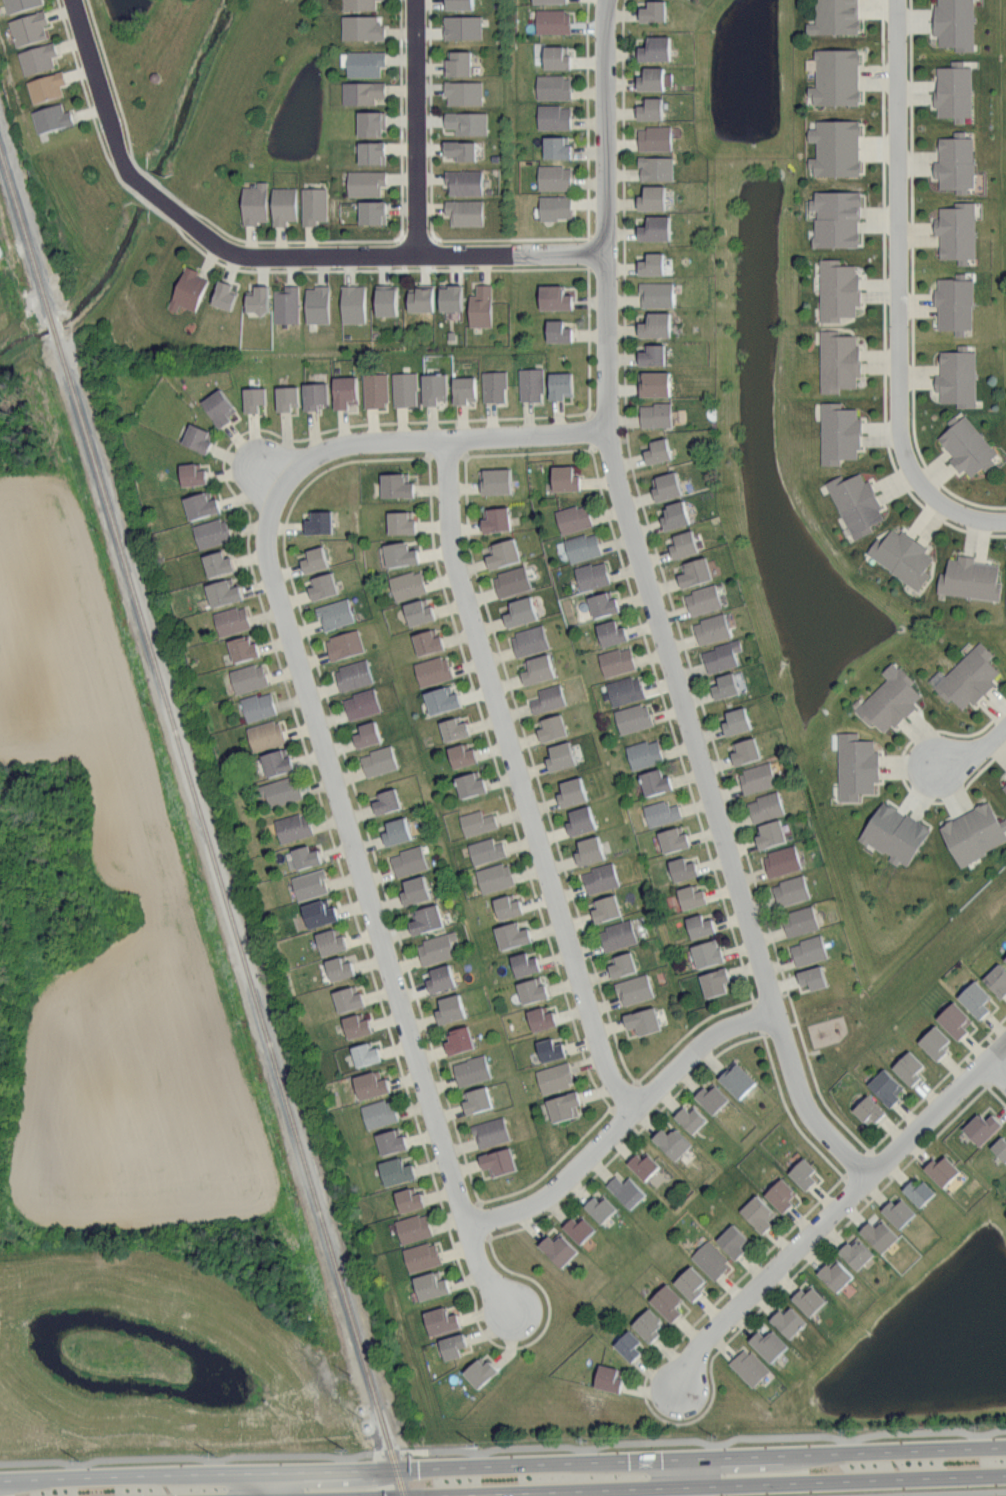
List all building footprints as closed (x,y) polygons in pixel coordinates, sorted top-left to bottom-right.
[(9,14),(46,3),(45,0),(5,0),(9,14)] [(345,9),(376,8),(376,0),(345,0),(345,9)] [(449,9),(474,9),(474,0),(449,0),(449,9)] [(667,0),(650,0),(650,7),(642,8),(642,21),(667,21),(667,0)] [(817,24),(808,23),(808,34),(860,33),(860,28),(862,27),(861,19),(859,19),(859,0),(816,0),(817,24)] [(939,4),(939,0),(974,0),(975,50),(957,50),(957,46),(941,46),(939,36),(935,35),(935,21),(936,21),(936,4),(939,4)] [(46,9),(51,23),(46,25),(49,37),(18,46),(10,21),(46,9)] [(570,13),(566,13),(566,9),(538,9),(538,34),(571,33),(570,13)] [(377,15),(378,22),(381,22),(381,25),(385,26),(385,40),(343,39),(343,16),(377,15)] [(482,15),(446,16),(446,39),(483,38),(482,15)] [(671,36),(650,36),(650,39),(649,39),(648,46),(640,46),(641,61),(671,60),(671,36)] [(55,41),(60,54),(53,56),(57,66),(27,76),(19,52),(55,41)] [(571,54),(568,54),(568,46),(565,46),(565,45),(546,45),(546,68),(571,68),(571,54)] [(859,63),(862,63),(862,57),(859,58),(859,50),(816,50),(816,59),(818,59),(818,87),(809,86),(810,96),(815,96),(815,104),(861,104),(860,100),(861,100),(862,90),(859,90),(859,63)] [(386,51),(349,51),(348,76),(381,76),(381,65),(386,65),(386,51)] [(472,51),(472,75),(449,75),(449,59),(453,59),(453,51),(472,51)] [(973,116),(965,116),(965,122),(956,123),(956,116),(939,116),(939,107),(935,107),(935,91),(939,91),(938,67),(953,66),(953,60),(965,60),(965,67),(972,67),(973,116)] [(665,67),(646,67),(646,76),(640,76),(640,90),(665,90),(665,67)] [(68,83),(62,85),(65,94),(35,104),(28,82),(64,70),(68,83)] [(156,71),(160,73),(161,78),(159,82),(155,82),(152,80),(151,75),(153,72),(156,71)] [(571,79),(565,79),(564,75),(539,75),(539,99),(572,99),(571,79)] [(483,81),(483,104),(450,104),(450,95),(445,95),(445,81),(483,81)] [(386,82),(385,97),(376,97),(375,104),(344,104),(344,82),(386,82)] [(663,98),(648,98),(648,99),(644,99),(644,105),(640,105),(639,119),(664,119),(663,98)] [(72,111),(65,113),(63,103),(33,112),(40,133),(76,122),(72,111)] [(571,108),(561,108),(561,105),(540,105),(540,129),(571,129),(571,108)] [(386,112),(358,111),(358,136),(382,136),(382,129),(383,128),(386,128),(386,112)] [(488,113),(488,134),(457,134),(457,127),(447,128),(447,112),(488,113)] [(860,135),(863,135),(862,126),(860,125),(860,121),(818,120),(818,128),(810,128),(810,141),(818,141),(818,158),(811,157),(810,167),(815,167),(815,175),(860,176),(860,171),(862,171),(862,161),(860,161),(860,135)] [(672,126),(648,126),(648,129),(640,129),(641,150),(672,150),(672,126)] [(974,137),(966,138),(966,131),(955,131),(955,138),(940,137),(940,161),(936,162),(936,178),(940,178),(941,188),(957,188),(957,193),(969,194),(969,187),(975,187),(974,137)] [(569,136),(569,144),(572,144),(572,159),(547,158),(546,136),(569,136)] [(477,141),(447,141),(447,155),(459,155),(459,160),(477,160),(477,141)] [(386,142),(359,142),(360,163),(386,164),(386,142)] [(673,157),(646,157),(646,156),(640,156),(640,166),(645,166),(645,167),(643,167),(642,181),(674,180),(673,157)] [(572,168),(565,168),(564,165),(540,165),(541,190),(572,189),(572,168)] [(483,170),(448,171),(447,184),(452,184),(452,195),(483,195),(483,170)] [(386,171),(386,185),(381,185),(381,196),(350,197),(350,171),(386,171)] [(268,182),(268,221),(258,221),(258,225),(244,225),(245,187),(259,187),(259,182),(268,182)] [(666,185),(646,185),(646,196),(640,196),(640,210),(666,210),(666,185)] [(298,188),(298,220),(288,220),(288,225),(275,226),(275,188),(298,188)] [(328,188),(304,188),(304,226),(317,225),(318,223),(318,220),(328,220),(328,188)] [(861,192),(816,191),(816,200),(811,200),(812,210),(819,210),(819,218),(817,219),(816,236),(814,236),(814,247),(859,247),(859,242),(861,242),(861,232),(859,232),(859,220),(861,220),(861,206),(863,206),(864,195),(861,195),(861,192)] [(572,196),(542,196),(542,220),(559,220),(559,217),(572,216),(572,196)] [(484,200),(447,201),(447,214),(452,214),(452,225),(484,225),(484,200)] [(387,201),(387,223),(360,224),(360,201),(387,201)] [(976,202),(956,202),(956,207),(941,207),(941,218),(937,218),(936,234),(941,234),(942,258),(958,258),(959,264),(969,264),(969,257),(976,258),(976,202)] [(671,215),(649,215),(649,219),(648,219),(648,226),(640,226),(640,240),(671,240),(671,215)] [(664,252),(648,253),(649,260),(640,261),(640,275),(665,274),(664,252)] [(860,275),(857,275),(857,265),(841,265),(841,259),(821,259),(822,320),(842,320),(842,316),(857,315),(856,305),(862,305),(860,275)] [(209,279),(198,274),(199,271),(188,266),(170,308),(177,311),(181,305),(197,311),(209,279)] [(975,279),(967,279),(967,273),(957,273),(957,278),(939,278),(939,289),(936,289),(936,306),(939,306),(939,329),(956,329),(956,335),(966,335),(966,328),(974,328),(975,279)] [(233,284),(232,289),(238,290),(232,309),(214,304),(221,280),(233,284)] [(674,282),(641,282),(641,292),(646,292),(646,293),(643,293),(643,305),(674,306),(674,282)] [(330,285),(316,285),(317,288),(308,289),(308,322),(330,322),(330,285)] [(366,285),(344,285),(344,322),(366,321),(366,285)] [(398,286),(392,286),(392,285),(377,285),(379,315),(398,315),(398,286)] [(464,285),(451,285),(451,287),(442,288),(442,310),(463,310),(464,285)] [(493,285),(478,285),(478,295),(471,295),(471,326),(493,326),(493,285)] [(564,285),(542,285),(542,309),(573,309),(573,295),(565,294),(564,285)] [(300,286),(287,286),(287,290),(276,291),(275,322),(300,322),(300,286)] [(269,287),(269,310),(268,310),(263,315),(258,310),(249,310),(248,292),(257,292),(258,287),(269,287)] [(434,287),(419,287),(419,292),(411,293),(411,311),(435,311),(434,287)] [(671,312),(650,312),(650,315),(649,315),(649,322),(640,322),(641,337),(672,336),(671,312)] [(573,327),(565,327),(565,320),(549,320),(549,342),(573,342),(573,327)] [(857,335),(840,335),(840,331),(822,330),(822,392),(841,392),(841,387),(857,387),(856,376),(863,376),(861,346),(857,346),(857,335)] [(665,344),(646,344),(646,351),(641,351),(640,365),(666,364),(665,344)] [(977,351),(969,351),(969,344),(960,344),(960,352),(942,351),(941,375),(937,375),(937,391),(941,391),(942,402),(958,402),(958,407),(978,407),(977,351)] [(544,368),(545,392),(542,392),(542,401),(534,402),(534,400),(522,400),(520,369),(544,368)] [(507,371),(508,388),(505,388),(506,402),(485,403),(484,372),(507,371)] [(671,371),(644,371),(644,372),(640,372),(640,382),(642,382),(642,395),(671,395),(671,371)] [(418,372),(394,373),(395,403),(397,403),(397,406),(417,404),(418,372)] [(566,397),(574,395),(573,372),(552,373),(551,399),(565,399),(566,397)] [(386,401),(389,401),(388,373),(365,374),(366,407),(385,406),(386,401)] [(447,374),(448,400),(438,401),(438,405),(425,406),(425,375),(447,374)] [(350,403),(360,402),(358,376),(336,377),(337,409),(349,408),(350,403)] [(476,377),(477,400),(469,401),(469,404),(456,404),(455,397),(456,397),(456,378),(476,377)] [(329,383),(330,403),(324,403),(324,407),(320,407),(319,409),(307,410),(306,384),(329,383)] [(300,386),(300,405),(294,406),(293,411),(281,412),(279,387),(300,386)] [(266,387),(267,403),(261,404),(260,412),(247,413),(246,388),(266,387)] [(222,388),(237,410),(231,415),(233,419),(221,428),(203,402),(222,388)] [(672,402),(655,403),(655,405),(642,406),(642,427),(673,426),(672,402)] [(857,408),(843,409),(843,402),(823,402),(823,464),(841,464),(842,458),(859,458),(858,448),(862,448),(863,419),(858,418),(857,408)] [(966,415),(960,420),(957,416),(949,421),(953,426),(940,438),(954,456),(951,459),(961,471),(965,469),(971,477),(984,467),(986,471),(997,462),(992,458),(998,453),(966,415)] [(213,441),(211,439),(214,432),(191,422),(183,442),(208,453),(213,441)] [(667,438),(652,441),(654,449),(646,451),(649,465),(672,458),(667,438)] [(207,469),(202,469),(201,462),(180,465),(182,485),(208,484),(207,469)] [(580,476),(575,476),(575,465),(554,467),(555,491),(581,489),(580,476)] [(512,468),(486,469),(485,470),(481,470),(482,477),(486,478),(486,479),(483,480),(483,494),(513,492),(512,468)] [(677,471),(657,476),(657,477),(654,478),(655,484),(654,484),(655,488),(654,488),(658,501),(683,494),(677,471)] [(870,480),(866,482),(861,472),(845,481),(842,475),(827,483),(856,539),(873,530),(872,526),(884,519),(880,509),(883,507),(870,480)] [(414,482),(410,482),(409,473),(383,473),(385,497),(415,496),(414,482)] [(217,497),(213,497),(210,490),(183,500),(190,520),(222,511),(217,497)] [(684,500),(669,504),(669,507),(666,509),(668,515),(663,517),(667,530),(691,523),(684,500)] [(588,505),(579,508),(577,505),(556,511),(564,534),(594,525),(588,505)] [(509,506),(485,509),(486,519),(484,519),(484,533),(512,529),(509,506)] [(333,511),(310,512),(311,520),(306,520),(307,534),(334,532),(333,511)] [(416,519),(414,519),(413,511),(390,512),(391,534),(417,533),(416,519)] [(226,520),(222,521),(221,518),(195,525),(201,549),(233,539),(226,520)] [(925,552),(928,548),(903,530),(901,534),(893,529),(884,542),(878,537),(867,551),(920,590),(931,575),(926,570),(934,558),(925,552)] [(693,530),(675,535),(675,536),(672,537),(674,545),(672,546),(675,559),(700,552),(693,530)] [(598,534),(587,536),(586,533),(566,540),(573,563),(603,553),(598,534)] [(515,538),(490,545),(493,555),(488,556),(491,569),(522,560),(515,538)] [(418,549),(410,550),(407,541),(386,545),(390,568),(420,562),(418,549)] [(324,546),(305,552),(308,559),(302,561),(307,573),(331,566),(324,546)] [(231,557),(226,558),(224,551),(205,557),(211,577),(236,569),(231,557)] [(1000,565),(976,562),(976,557),(960,555),(959,560),(950,558),(948,573),(942,573),(939,592),(1001,601),(1003,582),(998,581),(1000,565)] [(707,557),(682,564),(684,573),(680,574),(684,587),(714,579),(707,557)] [(606,561),(593,565),(592,563),(576,568),(583,591),(611,582),(606,561)] [(525,565),(499,573),(501,577),(496,578),(501,598),(533,588),(525,565)] [(421,571),(415,574),(413,571),(390,578),(398,601),(428,592),(421,571)] [(333,572),(311,579),(314,586),(309,588),(314,601),(339,592),(333,572)] [(239,585),(236,585),(235,584),(232,578),(208,585),(214,606),(243,599),(239,585)] [(716,583),(693,590),(694,593),(687,596),(693,616),(723,606),(716,583)] [(617,598),(614,599),(612,590),(590,598),(595,618),(621,611),(617,598)] [(532,595),(512,602),(513,605),(512,606),(513,612),(505,615),(509,627),(539,618),(532,595)] [(320,616),(325,615),(325,617),(323,618),(327,630),(356,621),(348,598),(317,607),(320,616)] [(432,605),(431,605),(427,598),(406,604),(412,626),(437,618),(432,605)] [(246,607),(239,609),(238,606),(215,614),(222,636),(251,627),(246,607)] [(725,613),(702,619),(703,622),(695,624),(701,644),(732,636),(725,613)] [(626,626),(619,628),(617,620),(599,625),(605,647),(629,639),(626,626)] [(544,625),(517,632),(518,636),(513,637),(518,657),(550,647),(544,625)] [(441,636),(439,636),(436,628),(414,635),(420,656),(445,649),(441,636)] [(359,629),(331,637),(332,640),(328,642),(332,661),(365,651),(359,629)] [(257,642),(253,644),(251,638),(248,638),(247,635),(230,640),(236,662),(261,655),(257,642)] [(744,650),(740,639),(717,646),(717,648),(704,653),(710,673),(739,665),(735,652),(744,650)] [(996,684),(992,679),(999,673),(988,659),(995,655),(981,641),(937,688),(949,701),(953,697),(963,708),(971,701),(976,704),(996,684)] [(631,647),(621,650),(621,648),(599,654),(607,678),(637,668),(631,647)] [(550,653),(525,661),(528,670),(523,672),(527,686),(556,676),(550,653)] [(447,658),(443,659),(442,656),(416,663),(422,687),(454,677),(447,658)] [(367,659),(341,666),(342,671),(337,672),(342,691),(374,682),(367,659)] [(263,665),(257,667),(256,663),(231,671),(237,694),(269,684),(263,665)] [(911,684),(915,681),(901,666),(857,710),(871,724),(875,721),(886,731),(892,724),(895,726),(917,706),(914,703),(923,695),(911,684)] [(733,671),(737,691),(745,689),(741,670),(733,671)] [(734,672),(720,677),(721,684),(714,686),(718,699),(740,692),(734,672)] [(639,678),(634,680),(633,676),(608,683),(614,706),(646,696),(639,678)] [(561,683),(540,690),(542,697),(531,700),(535,714),(567,704),(561,683)] [(458,693),(455,694),(451,685),(426,693),(433,714),(463,706),(458,693)] [(374,687),(354,693),(355,697),(344,700),(351,719),(381,710),(374,687)] [(272,693),(259,697),(258,694),(242,699),(249,722),(277,713),(272,693)] [(648,706),(644,707),(643,703),(615,711),(623,734),(654,724),(648,706)] [(746,707),(728,712),(730,721),(725,723),(728,736),(752,728),(746,707)] [(562,714),(569,734),(543,742),(540,729),(542,728),(540,720),(562,714)] [(467,722),(463,723),(461,717),(442,722),(448,741),(471,734),(467,722)] [(281,722),(275,724),(274,720),(248,728),(255,751),(288,742),(281,722)] [(375,721),(361,725),(363,732),(355,735),(359,748),(382,741),(375,721)] [(876,740),(860,740),(859,732),(839,732),(841,800),(860,800),(860,793),(875,792),(875,781),(881,781),(880,751),(875,751),(876,740)] [(756,737),(734,743),(736,751),(733,752),(737,766),(762,757),(756,737)] [(658,740),(649,743),(648,740),(627,746),(634,770),(665,760),(658,740)] [(570,741),(578,763),(552,772),(548,758),(554,756),(551,747),(570,741)] [(475,748),(471,749),(469,743),(465,744),(450,749),(457,767),(479,760),(475,748)] [(392,745),(371,750),(372,754),(362,757),(368,777),(399,767),(392,745)] [(291,756),(286,758),(284,749),(263,756),(268,777),(296,770),(291,756)] [(770,762),(745,769),(745,773),(740,774),(746,794),(778,785),(770,762)] [(670,775),(665,777),(662,768),(641,774),(648,796),(674,788),(670,775)] [(484,778),(482,778),(479,771),(457,778),(463,798),(488,791),(484,778)] [(298,779),(292,780),(291,776),(256,786),(261,805),(269,802),(270,808),(304,797),(298,779)] [(582,776),(589,799),(563,807),(560,793),(565,792),(563,782),(582,776)] [(396,788),(377,794),(380,801),(375,803),(378,815),(402,807),(396,788)] [(778,790),(758,797),(758,800),(748,803),(756,822),(786,813),(778,790)] [(678,804),(671,806),(669,802),(667,802),(666,800),(644,806),(651,827),(683,816),(678,804)] [(986,803),(985,802),(975,807),(976,808),(953,820),(953,819),(944,823),(945,826),(940,828),(963,867),(987,854),(986,851),(1005,840),(1005,832),(1005,830),(1005,829),(1005,819),(1001,822),(988,801),(986,803)] [(909,814),(906,816),(896,810),(897,808),(889,803),(888,805),(884,802),(860,839),(868,845),(869,843),(885,853),(886,851),(892,855),(890,859),(897,865),(901,861),(908,865),(932,830),(927,828),(929,825),(921,821),(920,822),(909,814)] [(590,805),(598,827),(572,836),(568,823),(574,821),(571,811),(590,805)] [(495,813),(484,817),(482,810),(461,816),(468,837),(499,827),(495,813)] [(308,814),(302,817),(300,813),(276,820),(283,842),(314,834),(308,814)] [(406,817),(388,822),(391,831),(385,833),(388,846),(412,838),(406,817)] [(781,819),(760,825),(763,834),(757,836),(761,849),(787,840),(781,819)] [(687,832),(685,833),(682,825),(660,832),(666,853),(692,846),(687,832)] [(599,836),(606,858),(581,866),(577,853),(583,851),(580,841),(599,836)] [(503,842),(496,844),(494,837),(470,844),(475,865),(507,856),(503,842)] [(422,844),(401,851),(402,854),(392,857),(398,878),(429,868),(422,844)] [(319,849),(312,852),(310,845),(294,850),(300,869),(323,862),(319,849)] [(796,845),(769,853),(770,856),(765,858),(770,877),(802,868),(796,845)] [(695,862),(688,864),(686,857),(671,861),(677,882),(700,874),(695,862)] [(614,862),(620,884),(590,894),(583,874),(594,871),(593,868),(614,862)] [(509,865),(504,866),(503,863),(478,870),(484,894),(515,884),(509,865)] [(328,876),(325,868),(293,878),(300,901),(330,891),(325,878),(328,876)] [(804,874),(781,881),(782,884),(774,887),(781,907),(811,898),(804,874)] [(424,875),(405,881),(408,891),(403,894),(406,905),(432,897),(424,875)] [(704,890),(700,891),(698,884),(680,889),(685,909),(708,903),(704,890)] [(520,899),(516,900),(514,894),(510,895),(510,894),(495,899),(501,919),(524,912),(520,899)] [(615,894),(622,914),(598,923),(594,909),(596,908),(594,901),(615,894)] [(336,905),(332,906),(328,898),(324,899),(324,898),(304,905),(309,929),(341,919),(336,905)] [(438,904),(412,911),(416,920),(411,922),(414,935),(445,926),(438,904)] [(813,904),(790,912),(791,915),(784,917),(789,937),(821,928),(813,904)] [(713,918),(705,921),(703,913),(688,918),(694,939),(717,932),(713,918)] [(631,919),(607,926),(608,930),(601,932),(607,952),(638,942),(631,919)] [(529,928),(522,930),(520,924),(518,925),(517,922),(497,928),(503,949),(533,941),(529,928)] [(344,935),(342,936),(340,928),(318,934),(324,956),(348,948),(344,935)] [(453,945),(459,942),(456,931),(424,940),(425,943),(419,946),(424,966),(456,956),(453,945)] [(829,958),(798,967),(791,946),(802,944),(801,940),(821,934),(829,958)] [(726,961),(722,948),(719,949),(719,947),(720,946),(718,938),(715,939),(716,940),(693,947),(699,969),(726,961)] [(538,957),(531,959),(528,952),(513,956),(518,976),(542,969),(538,957)] [(632,952),(638,970),(614,979),(610,965),(615,964),(613,957),(632,952)] [(352,961),(348,962),(346,956),(343,957),(342,956),(328,961),(333,981),(356,974),(352,961)] [(1000,963),(985,979),(1004,998),(1005,996),(1005,969),(1000,963)] [(450,964),(432,969),(435,978),(429,980),(433,993),(457,985),(450,964)] [(813,990),(811,983),(803,986),(799,972),(822,965),(829,986),(813,990)] [(732,980),(726,982),(728,991),(708,998),(702,975),(727,967),(732,980)] [(623,990),(618,992),(616,983),(647,974),(655,996),(626,1006),(621,993),(624,992),(623,990)] [(546,983),(544,984),(541,977),(519,984),(525,1004),(550,997),(546,983)] [(985,1003),(992,996),(976,980),(960,996),(982,1019),(992,1009),(985,1003)] [(362,992),(360,993),(357,985),(335,992),(341,1013),(366,1005),(362,992)] [(460,993),(441,999),(444,1009),(438,1011),(442,1024),(467,1017),(460,993)] [(967,1027),(974,1021),(955,1001),(938,1017),(960,1041),(970,1031),(967,1027)] [(554,1011),(551,1012),(548,1006),(529,1011),(535,1031),(559,1024),(554,1011)] [(662,1029),(655,1007),(625,1015),(629,1030),(637,1027),(640,1036),(662,1029)] [(369,1018),(366,1019),(363,1013),(360,1014),(359,1013),(345,1018),(350,1038),(374,1032),(369,1018)] [(949,1052),(946,1049),(950,1046),(948,1045),(953,1040),(937,1024),(920,1041),(940,1062),(949,1052)] [(469,1025),(452,1030),(453,1034),(450,1035),(452,1041),(447,1042),(450,1055),(476,1047),(469,1025)] [(564,1042),(556,1045),(554,1037),(539,1042),(545,1063),(568,1056),(564,1042)] [(378,1047),(374,1048),(372,1043),(353,1048),(359,1067),(382,1060),(378,1047)] [(922,1076),(919,1073),(926,1066),(910,1051),(894,1066),(913,1085),(922,1076)] [(485,1054),(469,1059),(469,1060),(455,1065),(460,1086),(492,1077),(485,1054)] [(758,1081),(736,1060),(728,1067),(730,1069),(720,1078),(741,1098),(758,1081)] [(569,1061),(537,1071),(545,1094),(570,1086),(569,1082),(574,1080),(569,1061)] [(898,1094),(904,1087),(885,1068),(870,1084),(891,1107),(901,1097),(898,1094)] [(388,1077),(384,1079),(380,1070),(356,1077),(362,1099),(391,1091),(388,1077)] [(488,1085),(494,1106),(469,1114),(465,1101),(468,1099),(466,1092),(488,1085)] [(731,1098),(717,1085),(711,1091),(706,1086),(696,1096),(715,1114),(731,1098)] [(582,1104),(577,1106),(580,1115),(555,1123),(548,1100),(578,1091),(582,1104)] [(877,1122),(874,1119),(869,1123),(855,1110),(870,1095),(886,1113),(877,1122)] [(394,1099),(386,1102),(385,1099),(362,1106),(369,1129),(399,1120),(394,1099)] [(709,1119),(697,1108),(692,1112),(686,1107),(676,1116),(694,1134),(709,1119)] [(1004,1124),(981,1146),(964,1129),(980,1114),(982,1116),(983,1115),(987,1120),(994,1114),(1004,1124)] [(504,1116),(472,1126),(475,1135),(480,1133),(480,1135),(478,1136),(481,1147),(511,1139),(504,1116)] [(405,1135),(402,1135),(399,1128),(377,1135),(383,1155),(409,1148),(405,1135)] [(693,1145),(678,1129),(675,1131),(674,1130),(670,1134),(664,1128),(654,1138),(677,1160),(693,1145)] [(1004,1136),(992,1148),(1005,1162),(1005,1138),(1004,1136)] [(511,1147),(481,1156),(485,1169),(490,1168),(493,1177),(518,1169),(511,1147)] [(661,1165),(650,1154),(645,1159),(639,1153),(629,1163),(647,1181),(661,1165)] [(961,1171),(944,1187),(926,1168),(936,1159),(940,1163),(947,1156),(961,1171)] [(413,1164),(405,1166),(402,1157),(380,1163),(388,1185),(417,1177),(413,1164)] [(817,1180),(812,1174),(817,1168),(806,1158),(790,1173),(808,1190),(817,1180)] [(646,1194),(631,1177),(625,1183),(617,1175),(608,1185),(632,1209),(646,1194)] [(784,1213),(795,1203),(791,1200),(798,1193),(783,1177),(766,1195),(784,1213)] [(937,1192),(926,1181),(920,1186),(914,1179),(905,1189),(922,1207),(937,1192)] [(422,1192),(418,1194),(415,1187),(397,1192),(403,1212),(426,1205),(422,1192)] [(617,1208),(605,1195),(599,1200),(596,1197),(587,1207),(603,1223),(617,1208)] [(764,1233),(774,1224),(771,1220),(777,1214),(758,1195),(742,1210),(764,1233)] [(917,1212),(901,1229),(883,1210),(893,1200),(897,1205),(904,1200),(917,1212)] [(428,1215),(420,1217),(420,1214),(397,1220),(403,1244),(434,1234),(428,1215)] [(597,1229),(583,1216),(578,1220),(574,1217),(565,1227),(582,1244),(597,1229)] [(900,1237),(881,1218),(875,1224),(872,1221),(862,1231),(884,1252),(900,1237)] [(737,1259),(747,1249),(746,1249),(749,1246),(748,1245),(752,1242),(734,1224),(719,1240),(737,1259)] [(579,1251),(561,1232),(554,1239),(551,1235),(540,1245),(564,1267),(579,1251)] [(876,1254),(858,1236),(851,1243),(850,1242),(840,1252),(859,1270),(876,1254)] [(716,1280),(729,1266),(726,1263),(728,1259),(709,1240),(693,1257),(716,1280)] [(437,1243),(430,1245),(429,1242),(404,1249),(411,1272),(443,1262),(437,1243)] [(855,1276),(838,1292),(819,1273),(829,1263),(830,1264),(832,1262),(833,1263),(838,1258),(855,1276)] [(676,1283),(694,1301),(704,1292),(702,1289),(705,1286),(703,1285),(707,1280),(693,1266),(676,1283)] [(447,1278),(444,1279),(440,1271),(415,1278),(422,1300),(452,1291),(447,1278)] [(683,1313),(677,1306),(684,1300),(669,1283),(652,1300),(673,1322),(683,1313)] [(828,1301),(811,1284),(805,1290),(804,1288),(794,1298),(812,1317),(828,1301)] [(458,1313),(450,1316),(447,1306),(426,1312),(432,1335),(462,1327),(458,1313)] [(652,1342),(661,1333),(658,1329),(662,1325),(660,1322),(663,1320),(651,1307),(634,1325),(652,1342)] [(808,1323),(792,1307),(785,1313),(781,1310),(772,1319),(793,1339),(808,1323)] [(642,1352),(637,1346),(641,1341),(631,1330),(616,1345),(633,1361),(642,1352)] [(789,1346),(772,1363),(751,1340),(761,1331),(766,1337),(771,1332),(772,1332),(774,1331),(789,1346)] [(468,1345),(461,1348),(462,1355),(448,1360),(441,1340),(465,1333),(468,1345)] [(771,1370),(754,1387),(730,1363),(746,1348),(750,1353),(753,1351),(771,1370)] [(499,1371),(480,1388),(465,1372),(482,1357),(488,1362),(490,1360),(499,1371)] [(622,1376),(623,1370),(602,1364),(597,1387),(621,1393),(624,1379),(617,1377),(618,1375),(622,1376)]
